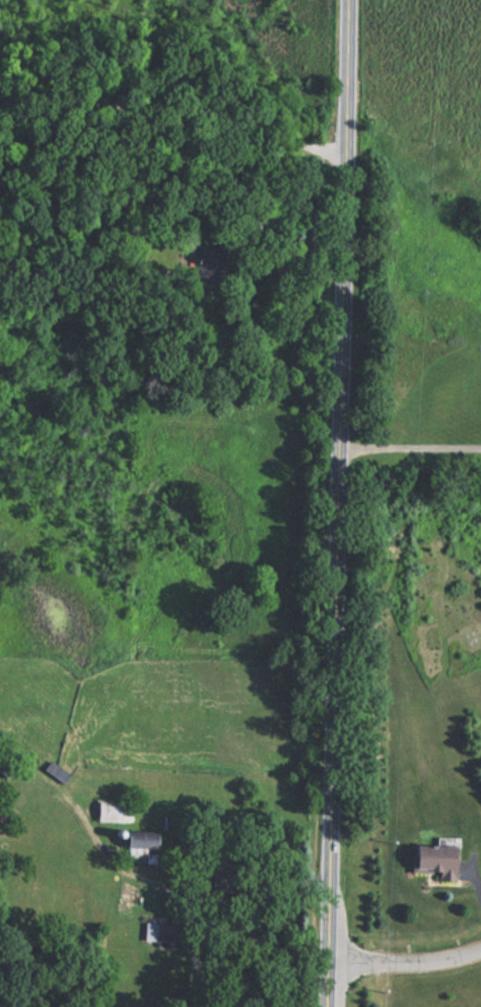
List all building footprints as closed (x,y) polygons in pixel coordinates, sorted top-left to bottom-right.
[(94,799),(94,823),(131,823),(131,799),(94,799)] [(151,848),(150,831),(122,833),(124,855),(131,854),(130,849),(151,848)] [(434,880),(454,880),(454,845),(407,845),(407,872),(434,872),(434,880)]
